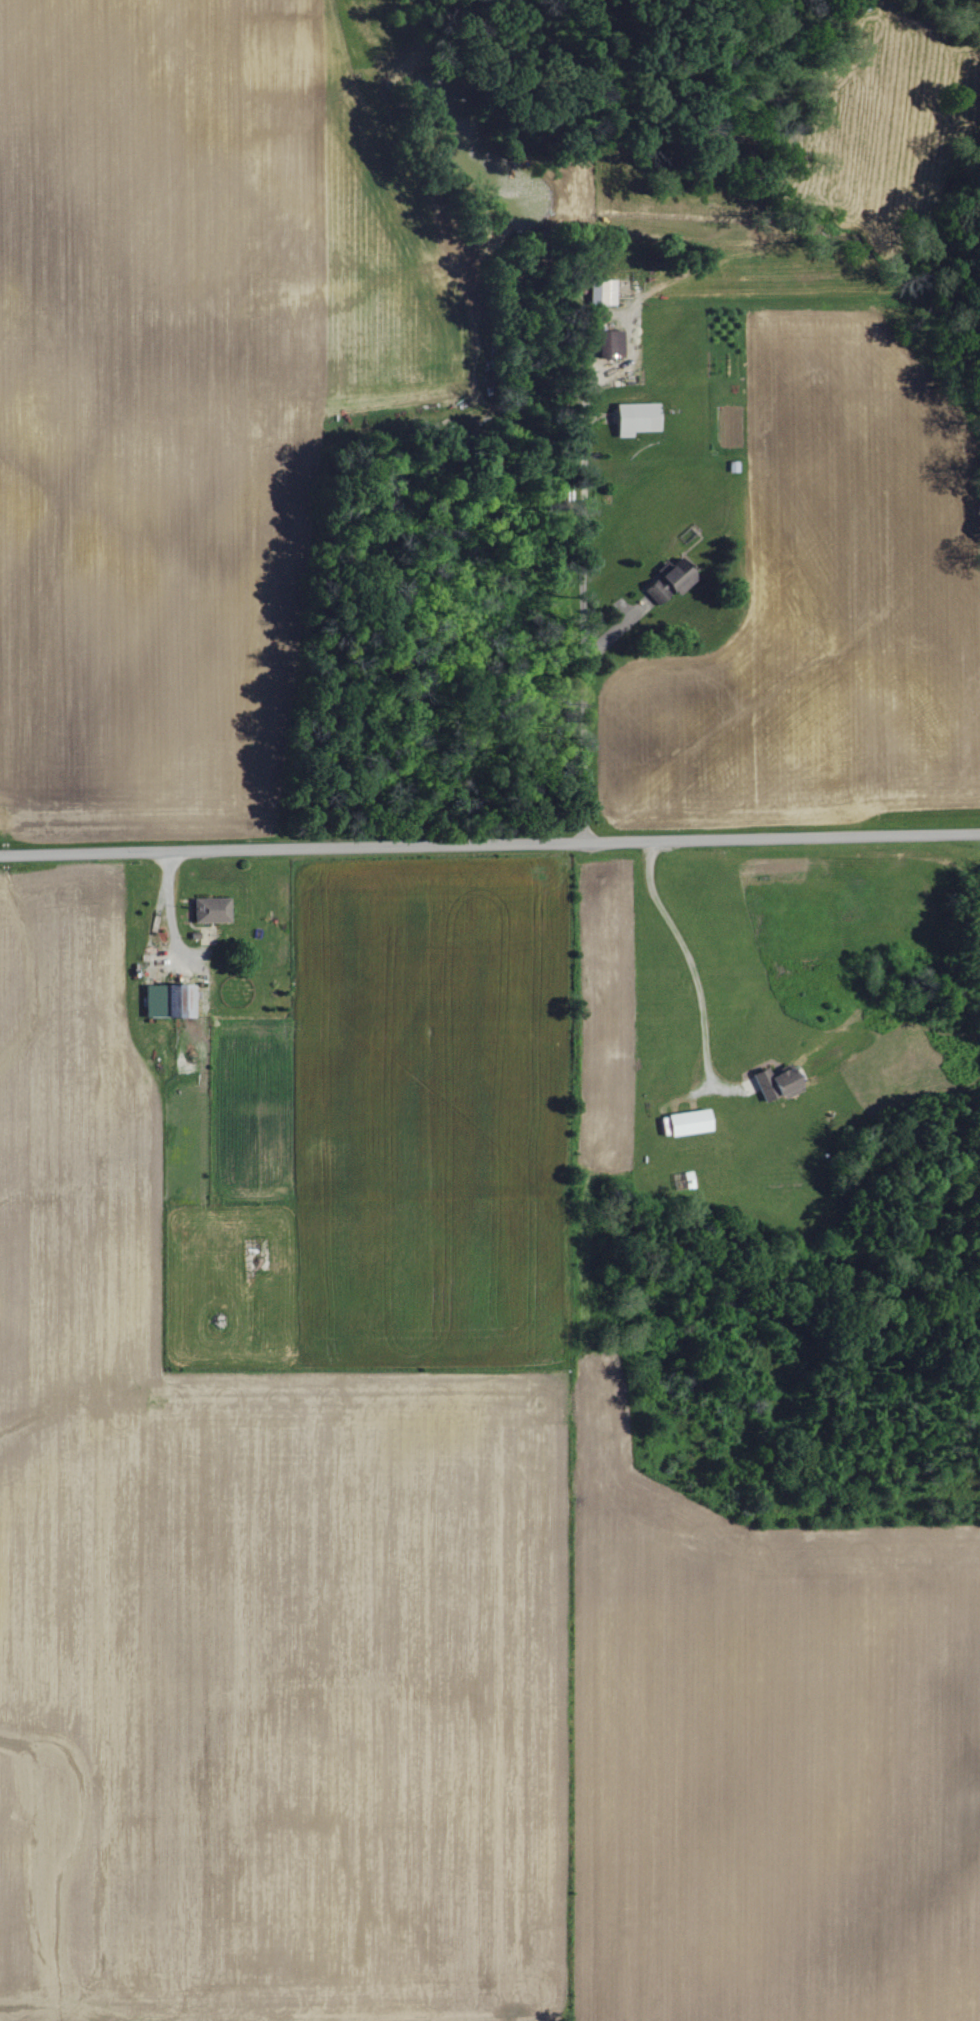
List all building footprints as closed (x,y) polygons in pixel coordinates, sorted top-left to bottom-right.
[(585,305),(611,304),(611,281),(584,282),(585,305)] [(595,331),(596,357),(620,357),(619,330),(595,331)] [(613,437),(629,437),(629,431),(654,431),(653,402),(611,404),(613,437)] [(676,595),(694,578),(681,563),(669,574),(663,567),(640,589),(654,605),(671,590),(676,595)] [(226,922),(225,898),(189,899),(190,923),(226,922)] [(188,1017),(187,984),(141,985),(141,1018),(188,1017)] [(660,1138),(707,1131),(704,1109),(657,1116),(660,1138)]
